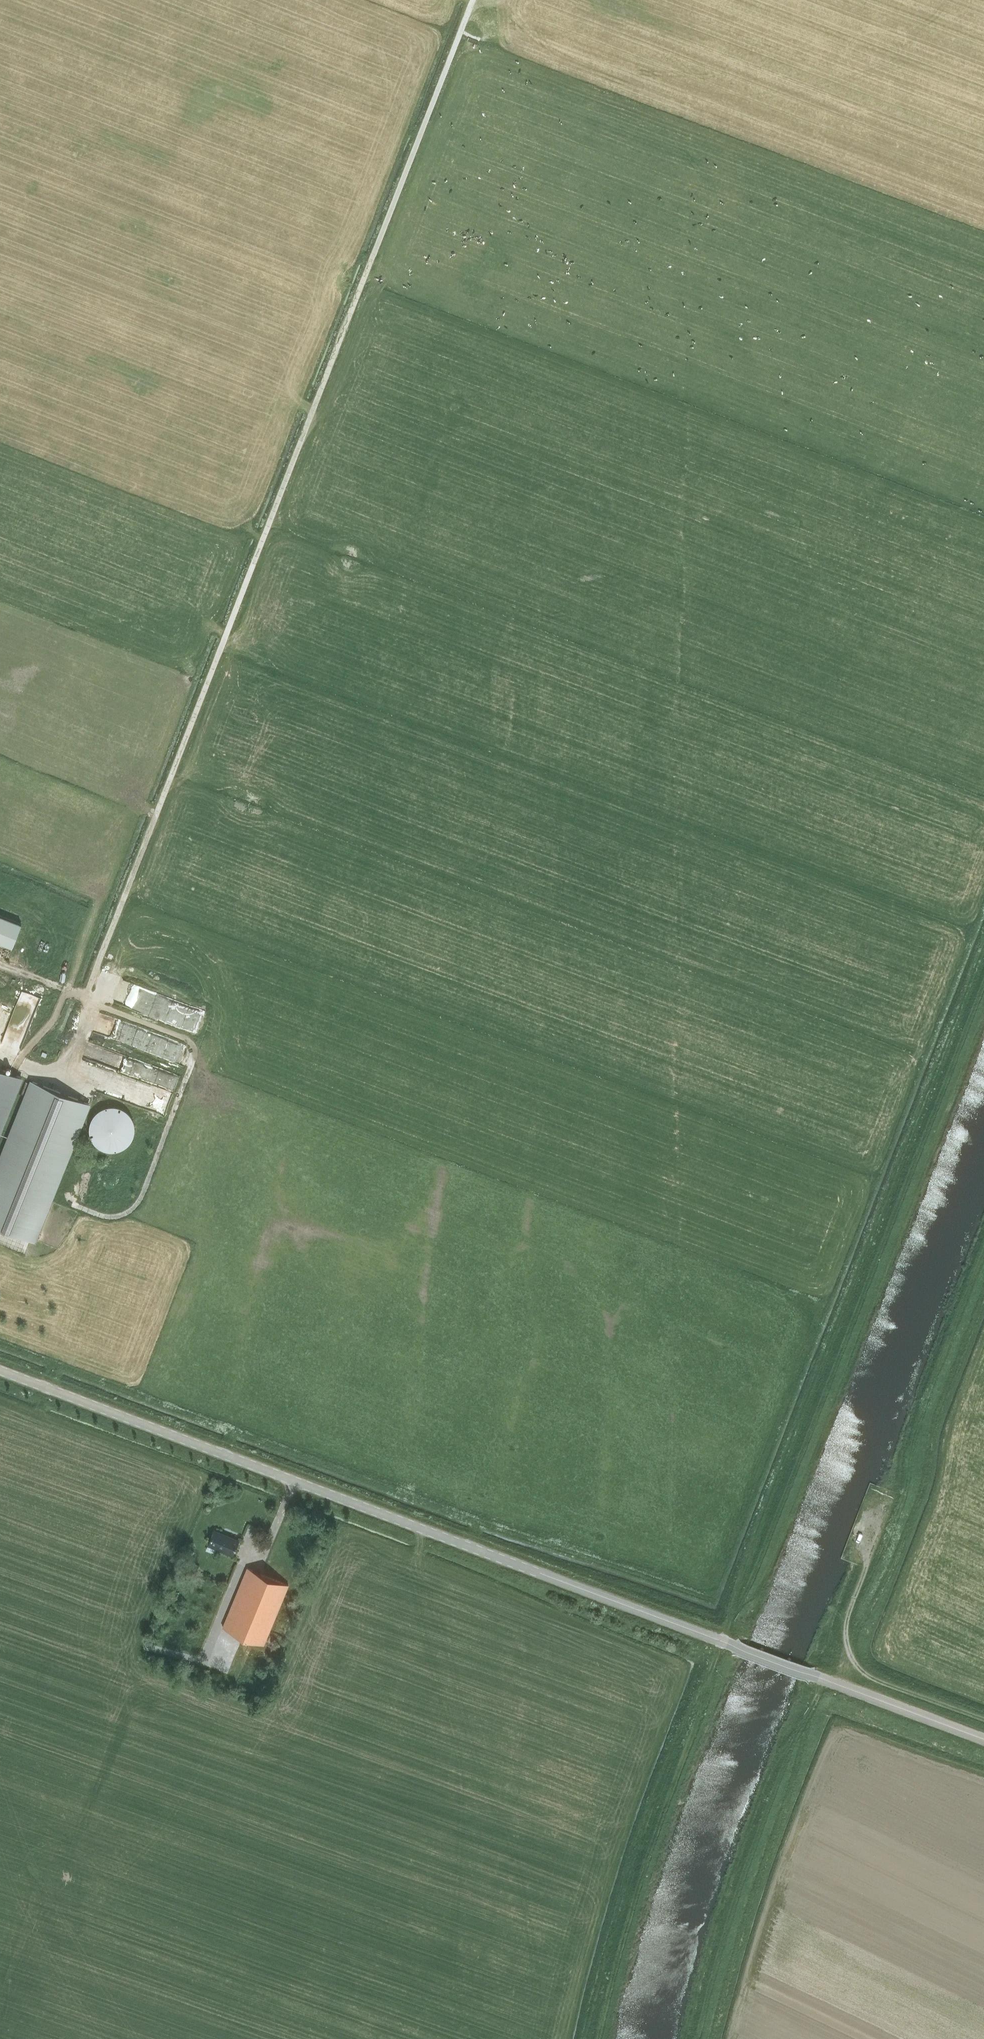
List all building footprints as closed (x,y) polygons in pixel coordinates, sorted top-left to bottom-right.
[(24,922),(0,913),(0,941),(15,946),(24,922)] [(104,971),(99,984),(115,989),(119,976),(104,971)] [(25,1005),(24,1010),(37,1013),(41,995),(22,991),(19,1004),(25,1005)] [(96,1045),(92,1059),(124,1070),(127,1062),(122,1060),(124,1054),(96,1045)] [(1,1134),(24,1076),(0,1066),(0,1137),(1,1134)] [(35,1242),(91,1104),(30,1080),(0,1155),(0,1228),(35,1242)] [(98,1112),(95,1114),(93,1117),(92,1119),(90,1122),(90,1126),(89,1129),(89,1132),(90,1135),(91,1139),(93,1141),(95,1144),(97,1146),(99,1149),(102,1150),(105,1151),(109,1152),(112,1152),(115,1152),(118,1152),(121,1151),(124,1149),(127,1147),(129,1145),(131,1142),(133,1139),(134,1136),(135,1133),(135,1130),(135,1127),(135,1123),(133,1120),(132,1117),(130,1115),(128,1112),(125,1110),(122,1109),(119,1107),(116,1107),(113,1106),(110,1107),(106,1107),(103,1108),(100,1110),(98,1112)] [(214,1530),(208,1545),(233,1555),(239,1540),(214,1530)] [(265,1645),(289,1585),(249,1568),(224,1628),(265,1645)]
